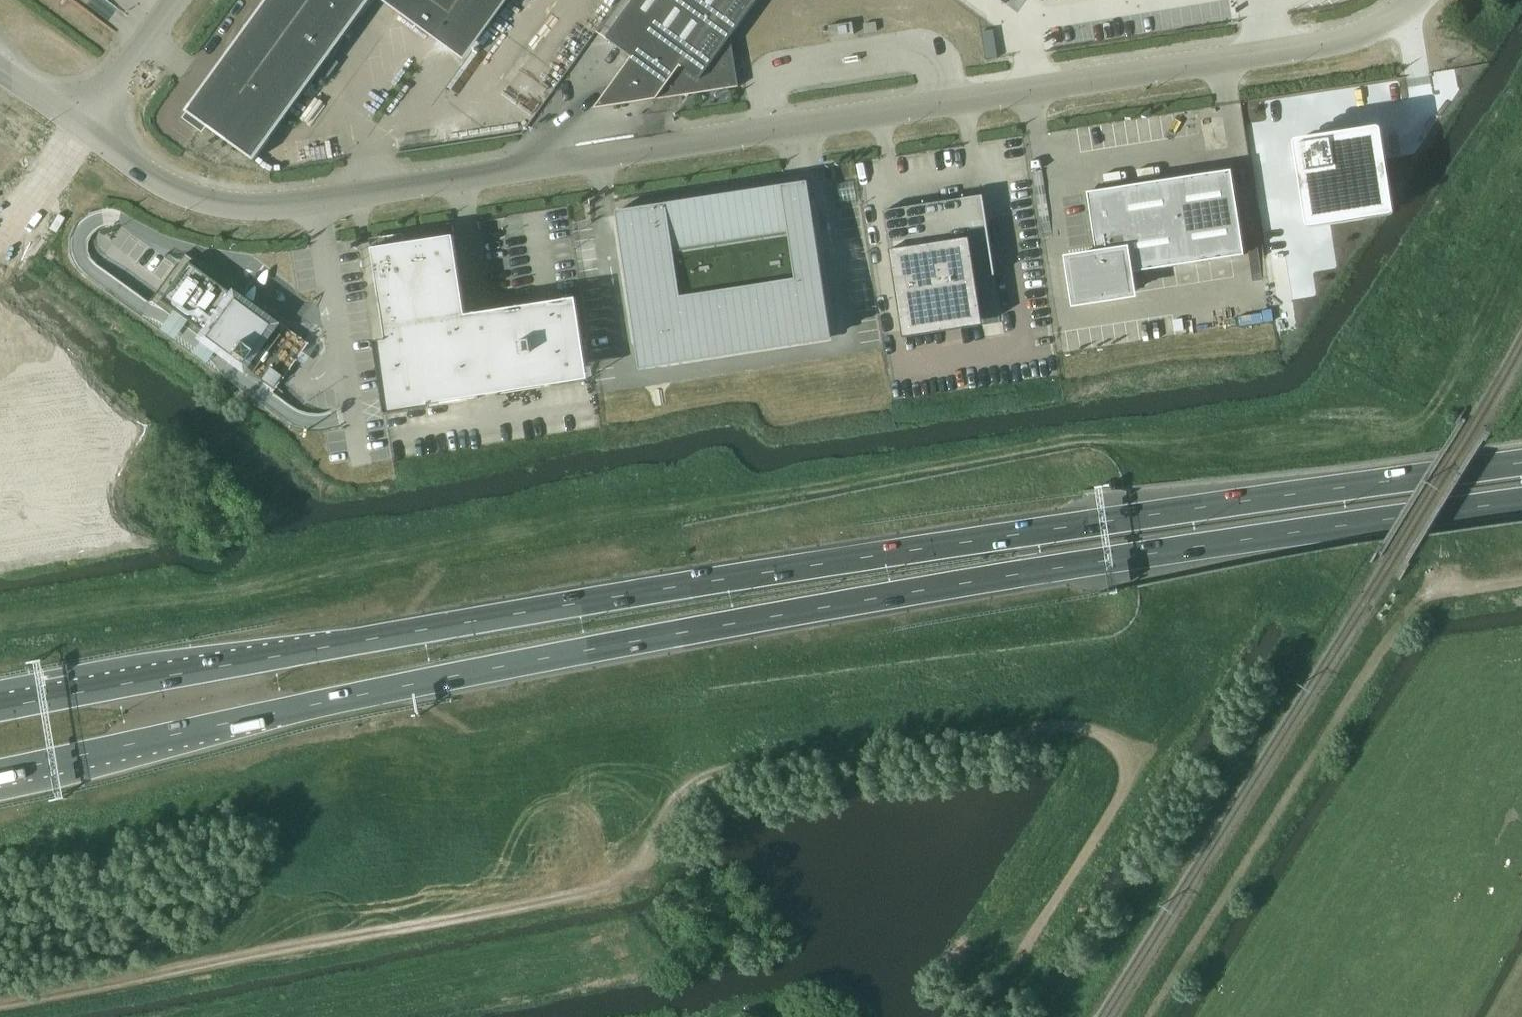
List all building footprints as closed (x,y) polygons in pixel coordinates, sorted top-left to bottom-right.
[(182,118),(202,133),(206,127),(254,162),(254,161),(331,55),(323,50),(330,41),(336,45),(343,36),(344,36),(371,0),(266,0),(185,112),(186,112),(182,118)] [(438,41),(468,0),(382,0),(438,41)] [(606,38),(632,57),(620,74),(622,76),(623,75),(657,100),(668,84),(688,98),(690,95),(738,87),(730,38),(758,0),(634,0),(606,38)] [(1454,69),(1431,73),(1434,91),(1457,87),(1454,69)] [(1376,133),(1298,145),(1310,224),(1362,216),(1371,214),(1388,211),(1385,194),(1384,185),(1376,133)] [(1090,258),(1078,260),(1078,259),(1077,259),(1077,260),(1070,261),(1071,268),(1070,269),(1071,269),(1073,282),(1072,282),(1072,283),(1073,282),(1075,295),(1074,295),(1074,296),(1075,296),(1076,302),(1083,301),(1084,302),(1084,301),(1097,299),(1097,300),(1097,299),(1110,297),(1110,298),(1111,298),(1111,297),(1123,295),(1123,296),(1124,296),(1124,295),(1131,294),(1128,274),(1133,273),(1244,256),(1231,171),(1087,193),(1095,245),(1094,245),(1094,246),(1095,246),(1096,252),(1096,254),(1096,255),(1097,255),(1097,257),(1091,258),(1091,257),(1090,257),(1090,258)] [(785,185),(615,212),(640,371),(832,341),(815,228),(792,232),(785,185)] [(995,276),(983,196),(883,211),(902,331),(903,339),(983,326),(981,318),(976,279),(993,276),(995,276)] [(576,299),(465,316),(453,237),(372,250),(386,341),(374,343),(385,416),(431,409),(430,405),(478,397),(475,382),(586,365),(576,299)] [(236,304),(238,301),(185,263),(157,301),(174,313),(172,316),(179,322),(182,319),(204,335),(202,338),(250,373),(278,335),(236,304)]
